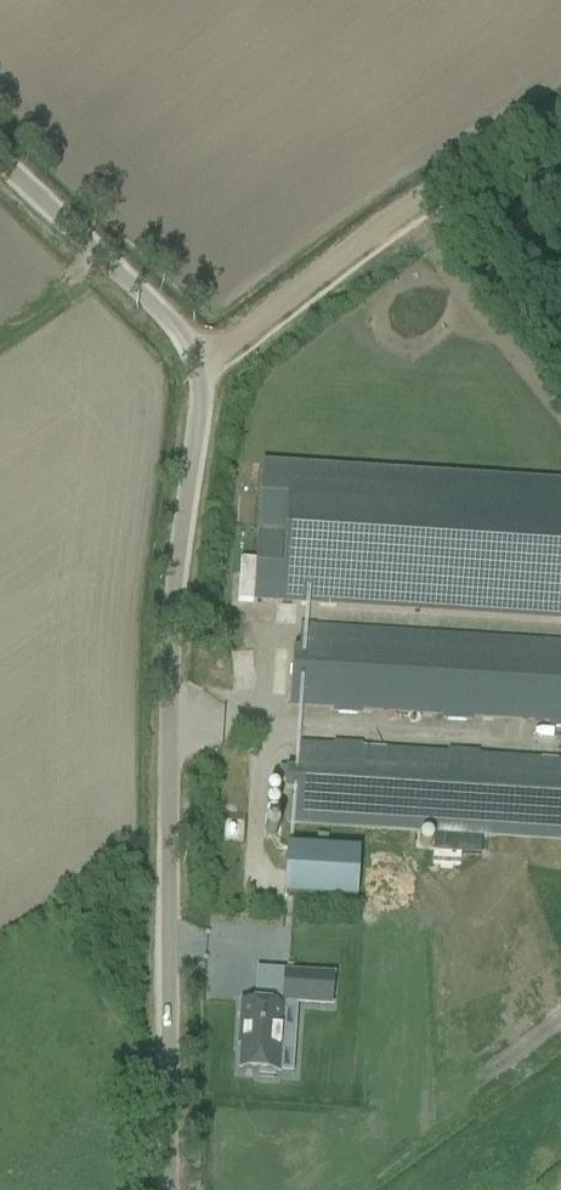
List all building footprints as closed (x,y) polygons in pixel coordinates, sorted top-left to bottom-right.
[(261,464),(252,604),(560,623),(560,484),(261,464)] [(300,626),(300,634),(299,649),(292,649),(289,706),(326,708),(560,724),(560,643),(300,626)] [(296,792),(296,802),(289,802),(288,823),(434,832),(481,835),(560,840),(560,763),(299,746),(297,771),(285,770),(284,792),(296,792)] [(434,832),(432,854),(460,856),(479,857),(481,835),(434,832)] [(355,901),(358,853),(286,848),(283,897),(355,901)] [(332,978),(283,975),(282,1004),(330,1007),(332,978)] [(240,1006),(239,1030),(241,1030),(239,1074),(258,1075),(258,1079),(274,1080),(274,1076),(278,1076),(279,1052),(285,1052),(286,1030),(280,1030),(282,1009),(240,1006)] [(560,1170),(541,1189),(560,1189),(560,1170)]
